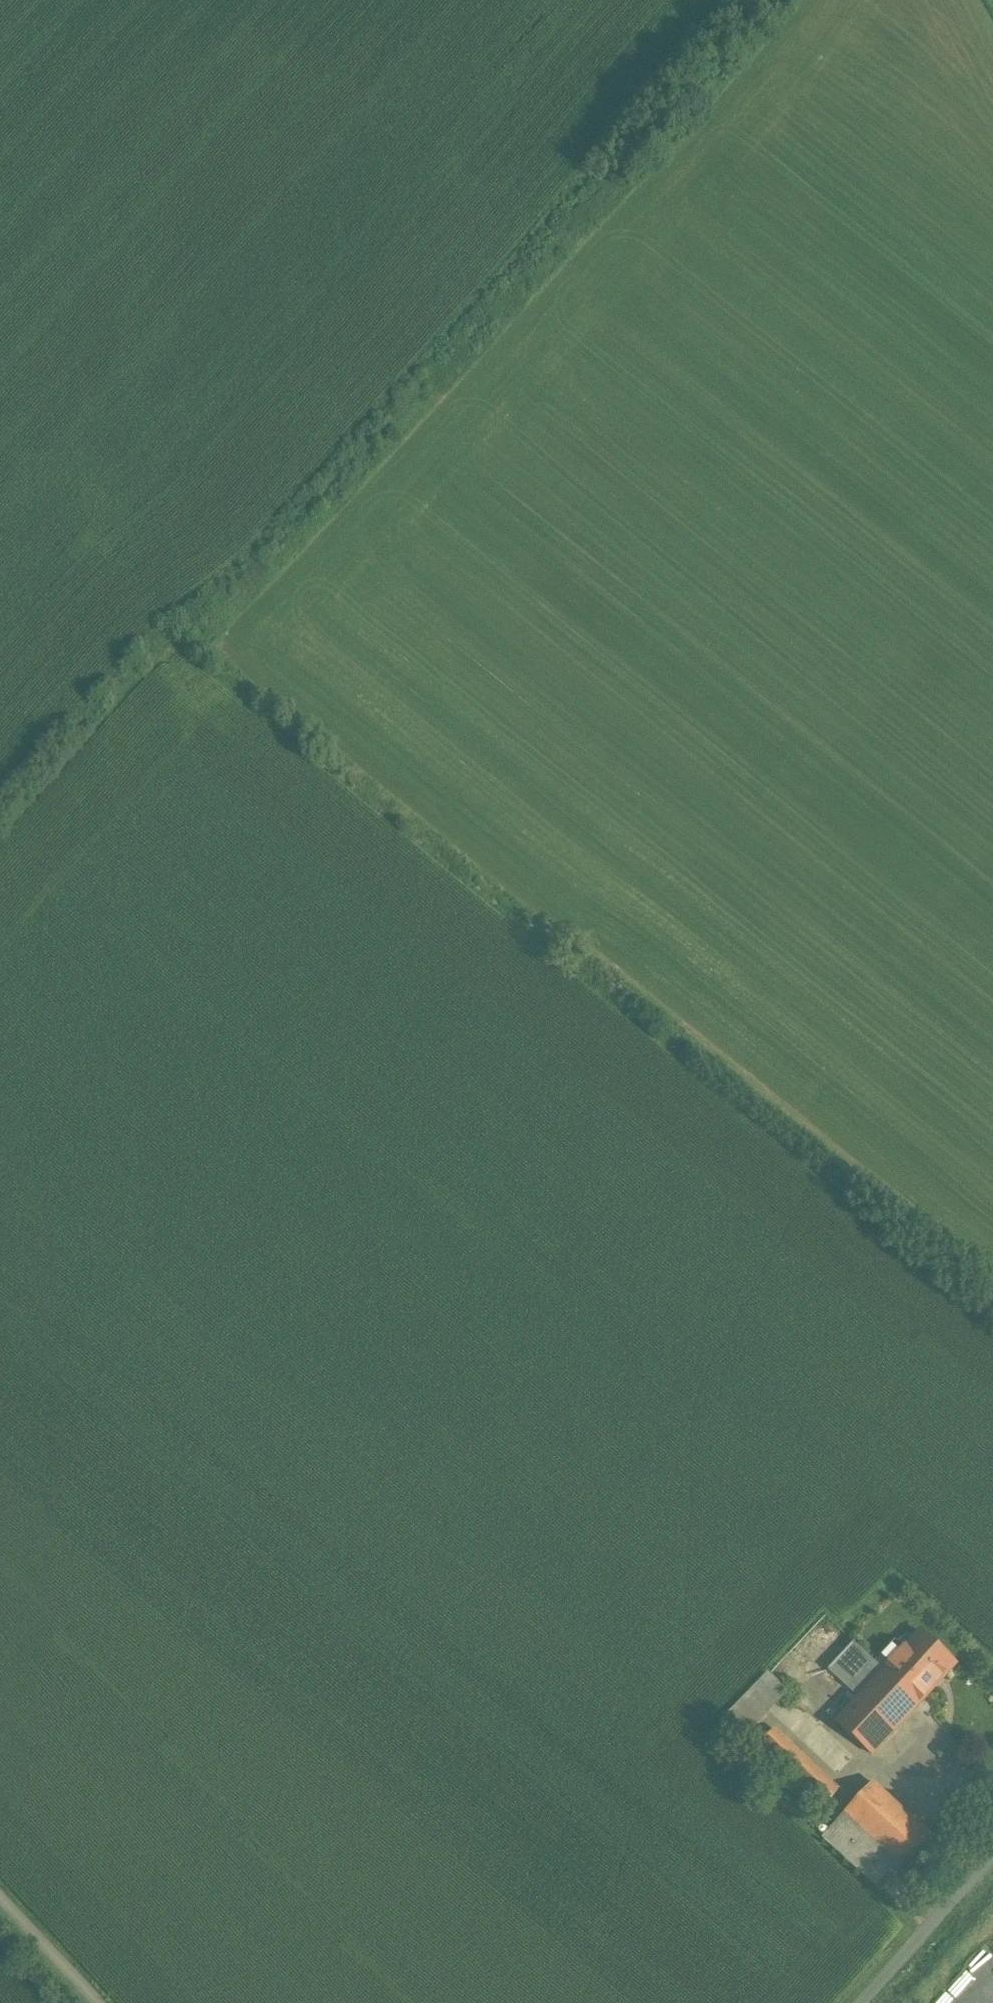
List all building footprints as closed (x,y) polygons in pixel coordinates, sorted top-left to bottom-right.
[(860,1698),(838,1722),(873,1755),(956,1664),(922,1632),(886,1670),(860,1698)] [(886,1670),(855,1642),(829,1670),(860,1698),(886,1670)] [(769,1672),(719,1719),(738,1739),(788,1692),(769,1672)] [(839,1790),(775,1731),(756,1751),(820,1811),(839,1790)] [(874,1783),(825,1836),(883,1890),(933,1837),(874,1783)]
